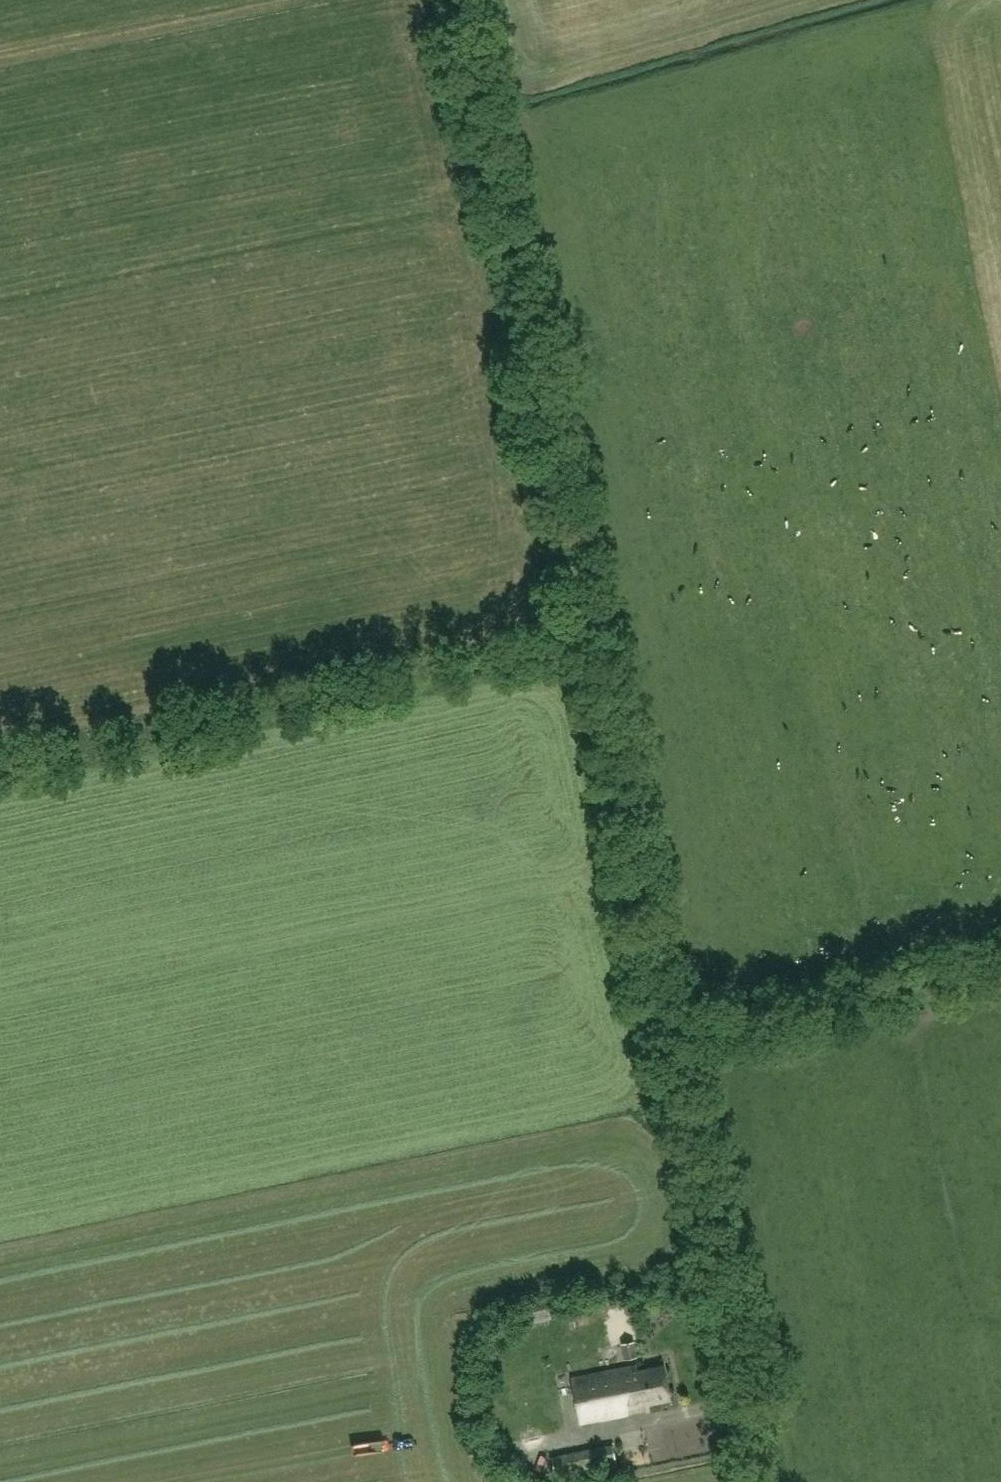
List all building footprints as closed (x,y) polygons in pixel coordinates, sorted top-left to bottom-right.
[(635,1341),(621,1343),(624,1360),(638,1357),(635,1341)] [(516,1432),(525,1430),(528,1444),(571,1435),(569,1426),(639,1412),(637,1405),(670,1399),(663,1365),(574,1384),(572,1371),(506,1384),(516,1432)] [(620,1450),(559,1457),(562,1481),(623,1474),(620,1450)]
